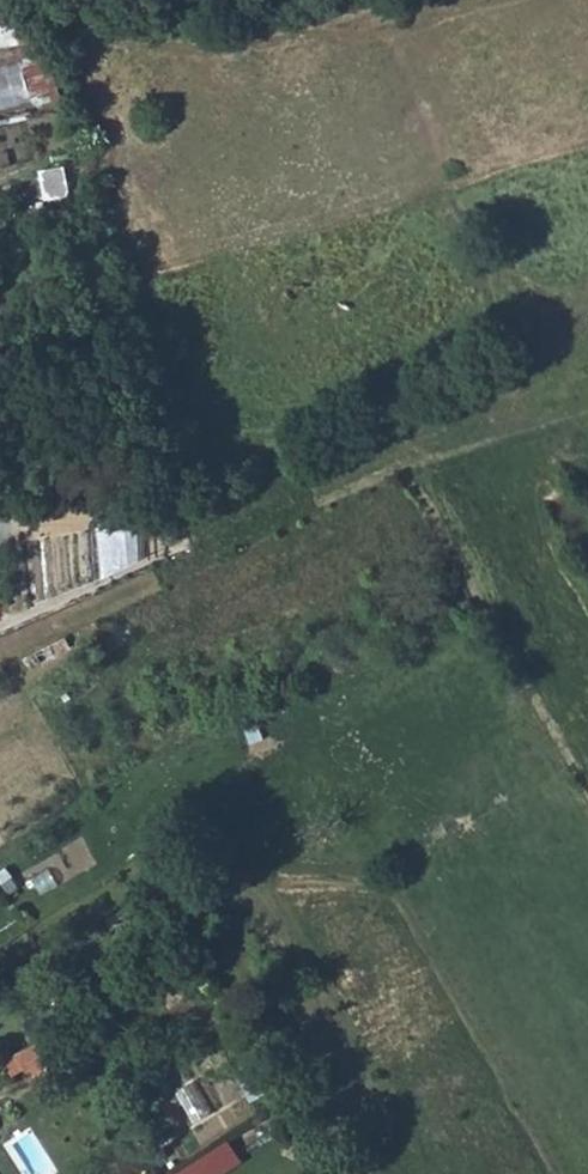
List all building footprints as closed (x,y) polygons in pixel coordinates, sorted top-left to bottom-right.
[(26,40),(18,8),(0,13),(0,47),(26,40)] [(0,66),(0,107),(53,98),(46,58),(0,66)]
